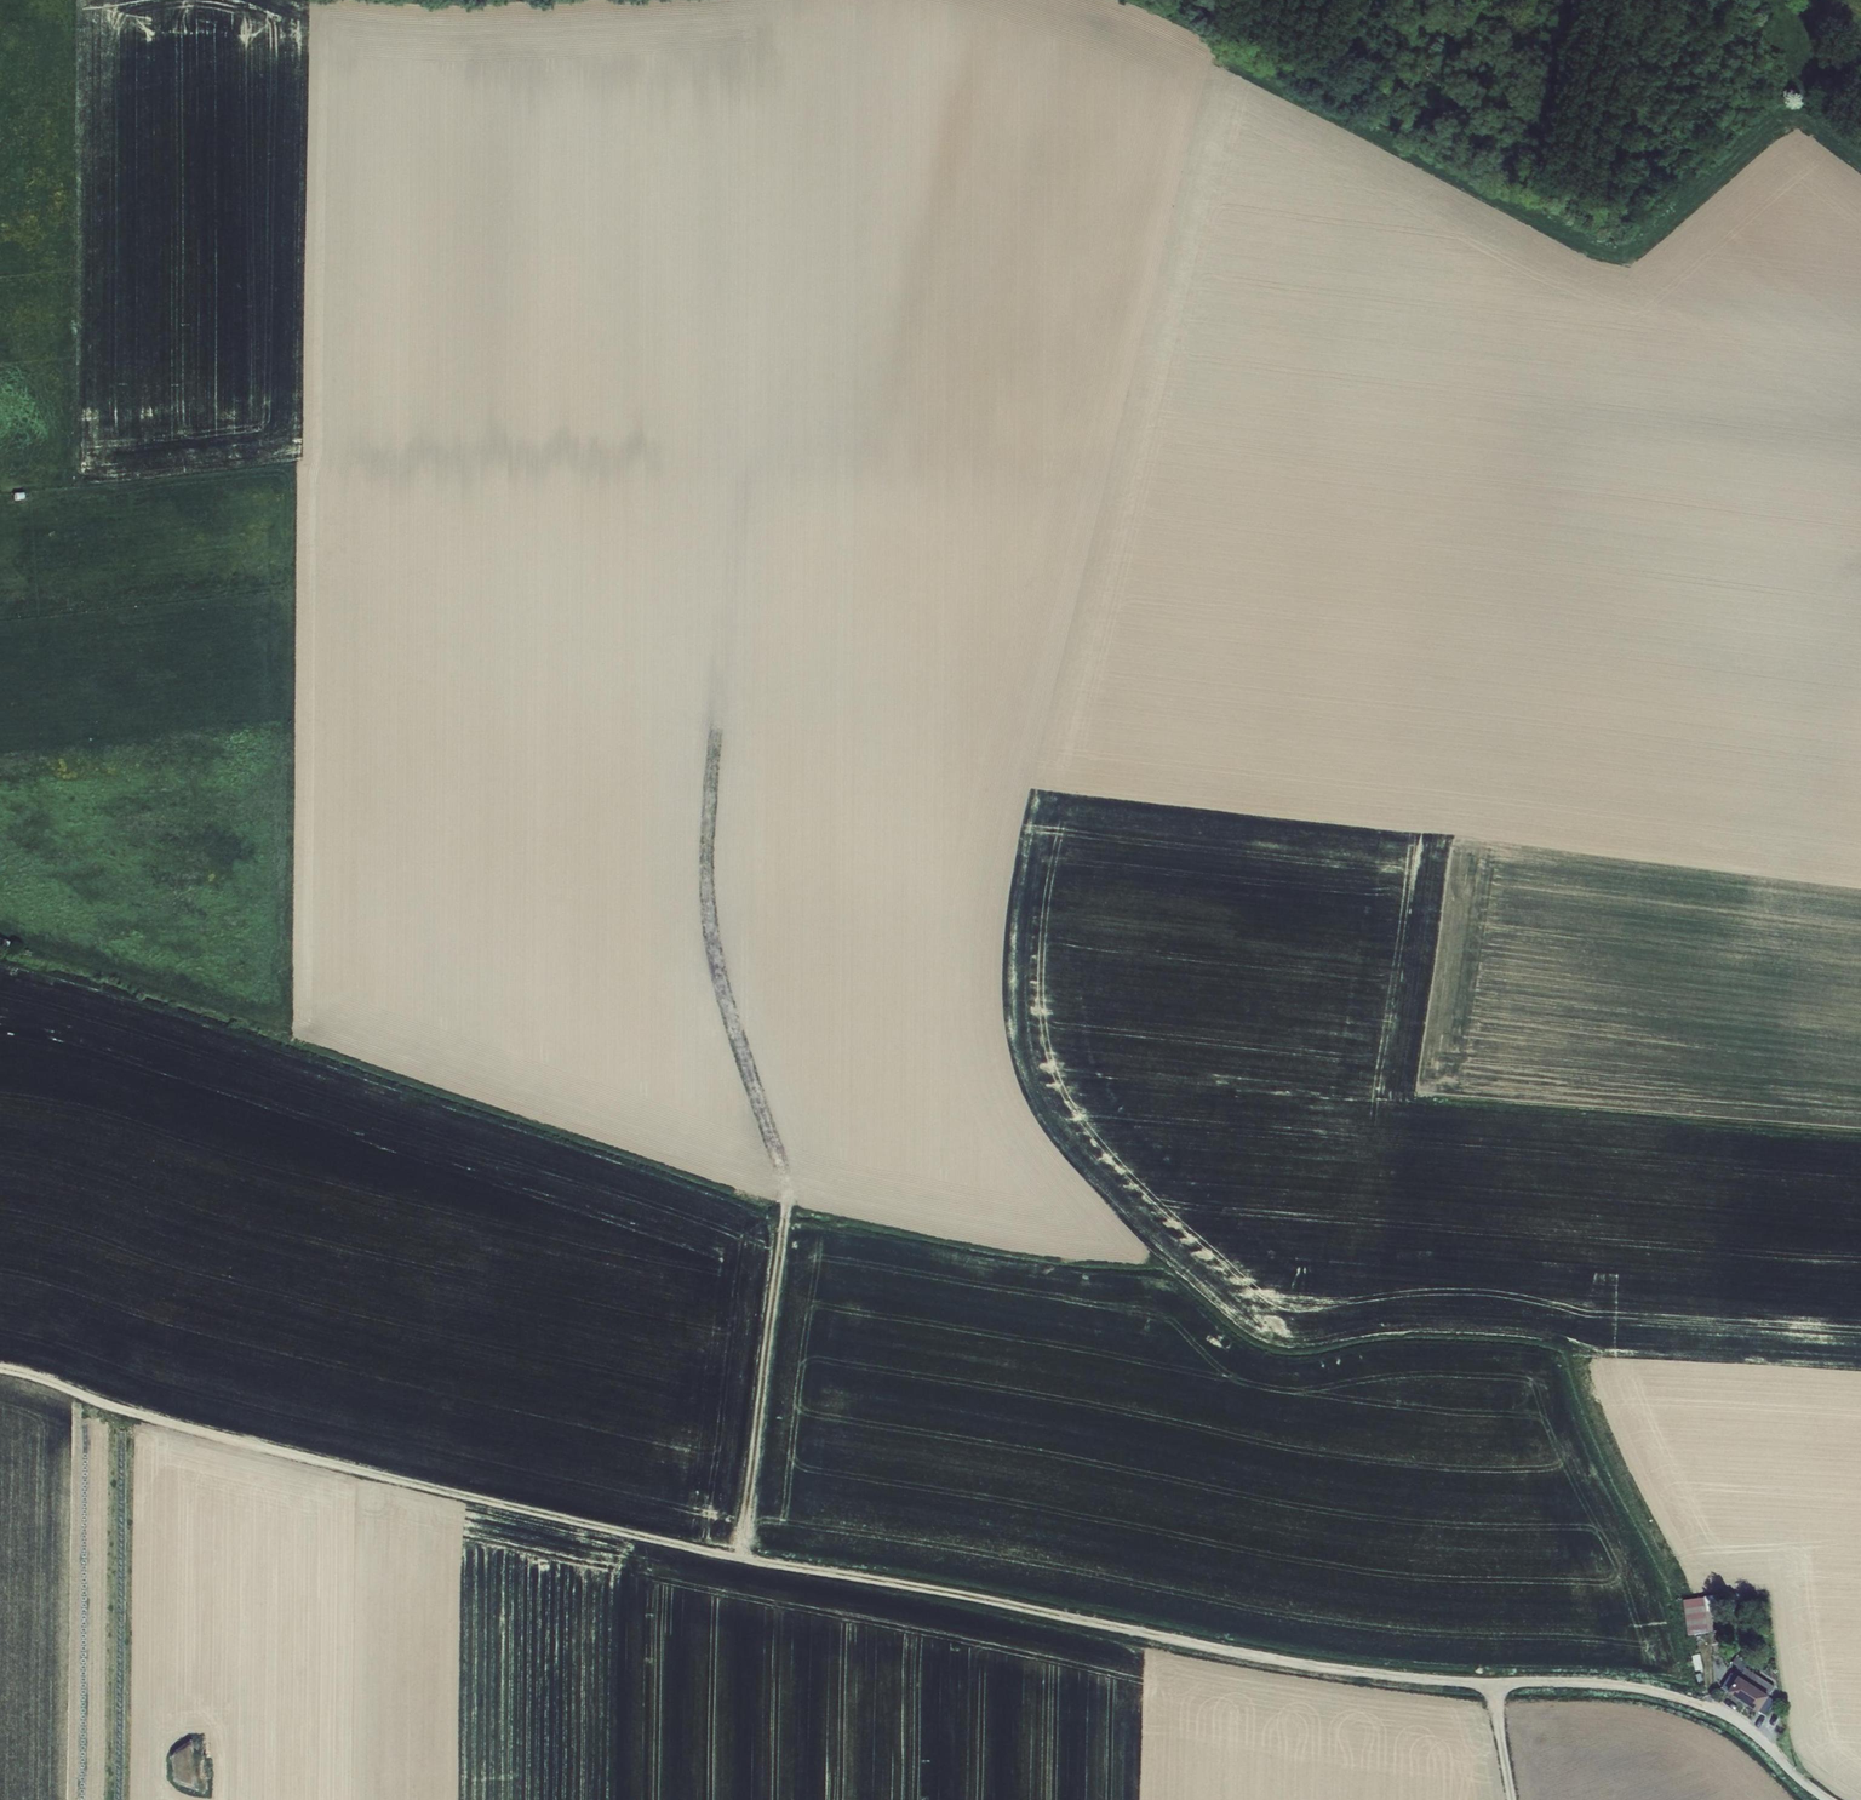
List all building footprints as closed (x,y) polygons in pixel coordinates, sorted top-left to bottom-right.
[(1718,1595),(1683,1600),(1687,1635),(1713,1632),(1710,1611),(1720,1609),(1718,1595)] [(1731,1673),(1721,1688),(1728,1692),(1758,1712),(1758,1711),(1766,1716),(1776,1702),(1768,1697),(1774,1686),(1746,1668),(1747,1666),(1741,1662),(1744,1658),(1738,1654),(1731,1664),(1737,1667),(1733,1674),(1731,1673)] [(199,1791),(198,1780),(195,1755),(194,1745),(193,1744),(193,1743),(192,1743),(191,1743),(190,1744),(178,1752),(176,1755),(173,1758),(173,1759),(172,1759),(172,1760),(173,1766),(174,1771),(174,1777),(175,1781),(175,1782),(176,1783),(179,1786),(183,1788),(196,1793),(198,1793),(199,1793),(199,1792),(199,1791)]
